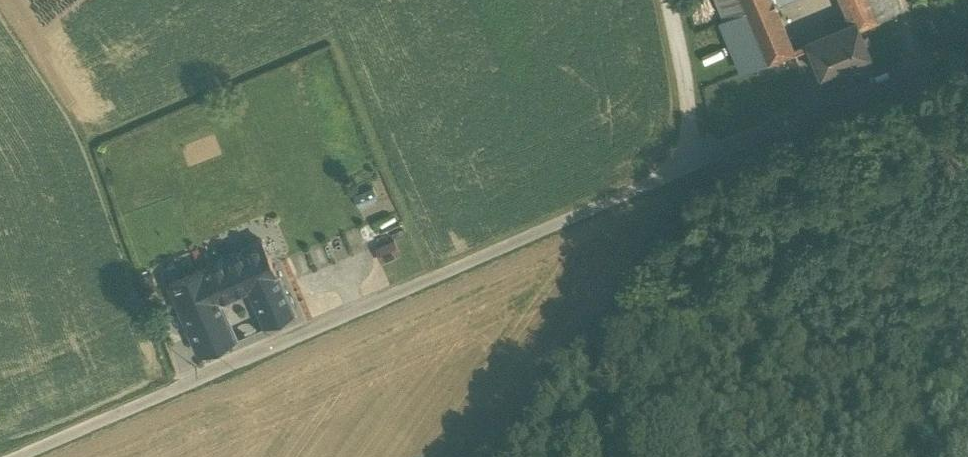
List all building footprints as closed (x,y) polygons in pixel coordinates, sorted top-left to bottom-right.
[(726,16),(746,8),(742,0),(720,0),(726,16)] [(746,8),(768,61),(793,50),(772,1),(772,0),(742,0),(746,8)] [(856,21),(857,21),(858,25),(877,17),(870,0),(847,0),(856,21)] [(877,17),(896,9),(892,0),(870,0),(877,17)] [(726,16),(721,19),(743,71),(768,61),(746,8),(726,16)] [(856,21),(832,32),(845,63),(870,52),(858,25),(857,21),(856,21)] [(832,32),(807,42),(820,73),(845,63),(832,32)] [(375,243),(380,259),(400,252),(394,236),(375,243)] [(261,240),(203,266),(215,293),(217,299),(249,285),(275,273),(261,240)] [(162,263),(140,273),(149,292),(170,282),(170,281),(162,263)] [(203,266),(170,281),(170,282),(181,308),(195,301),(215,293),(203,266)] [(275,273),(249,285),(265,324),(292,311),(275,273)] [(215,293),(195,301),(201,315),(221,306),(217,299),(215,293)] [(221,306),(201,315),(195,301),(181,308),(201,352),(234,337),(221,306)]
